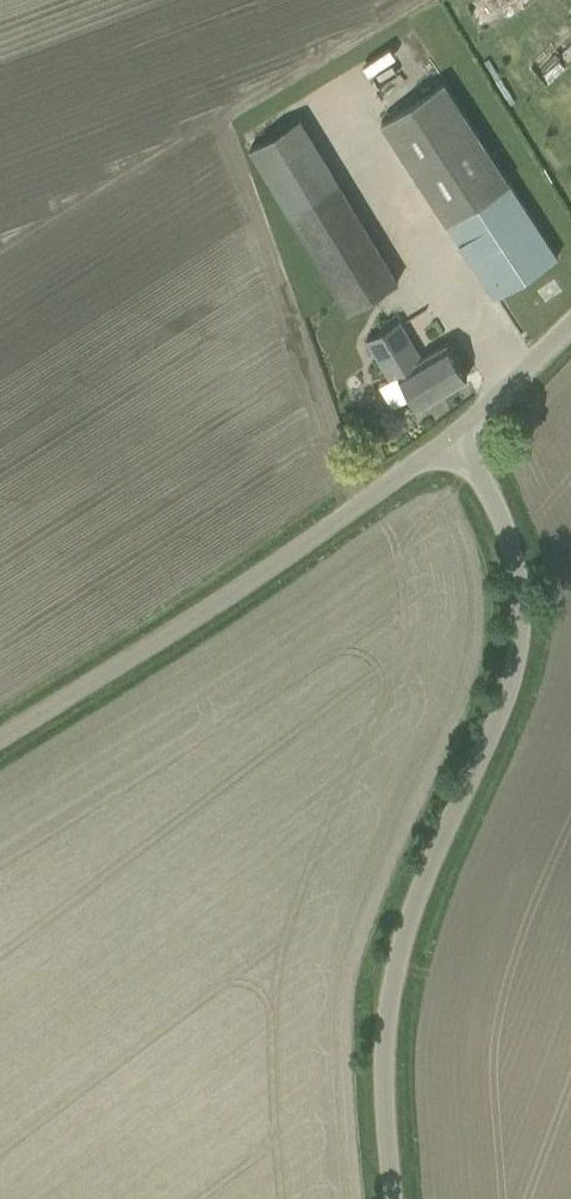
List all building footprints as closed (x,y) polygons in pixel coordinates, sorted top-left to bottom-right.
[(382,122),(448,222),(496,297),(559,256),(510,182),(445,80),(425,95),(382,122)] [(256,143),(344,312),(400,282),(312,113),(256,143)] [(391,324),(366,339),(390,379),(399,374),(419,407),(468,377),(447,343),(446,342),(423,355),(400,318),(391,324)]
